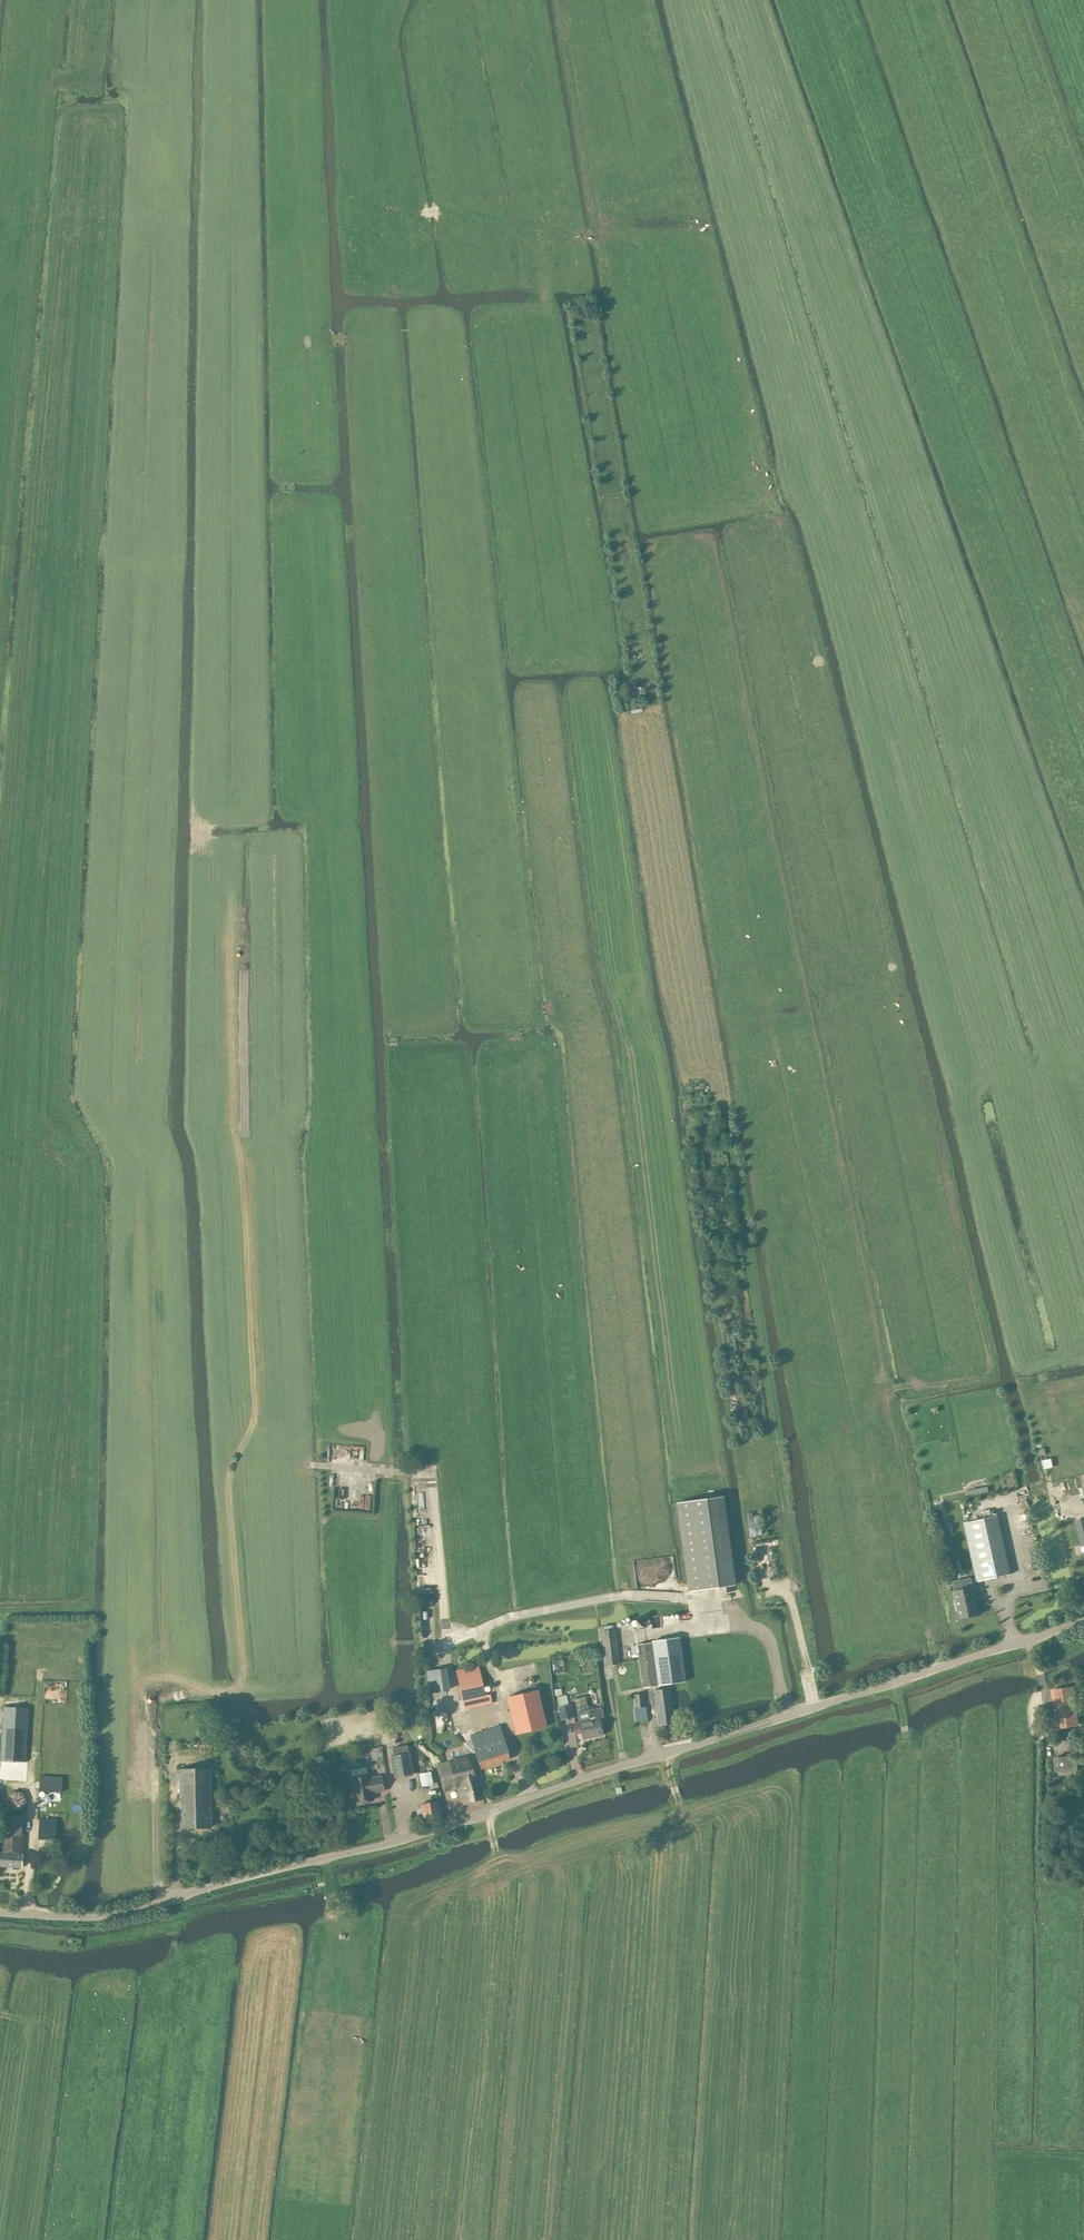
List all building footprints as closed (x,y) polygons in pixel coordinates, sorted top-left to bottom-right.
[(988,1486),(966,1491),(967,1497),(968,1498),(989,1494),(989,1493),(988,1486)] [(676,1502),(689,1591),(736,1585),(724,1496),(676,1502)] [(978,1581),(1005,1575),(992,1517),(965,1523),(978,1581)] [(957,1600),(954,1600),(957,1610),(959,1610),(961,1619),(980,1614),(974,1587),(973,1587),(972,1583),(965,1584),(966,1589),(955,1591),(957,1600)] [(605,1664),(618,1663),(614,1630),(602,1631),(605,1664)] [(643,1687),(686,1682),(679,1638),(653,1641),(653,1642),(637,1644),(643,1687)] [(456,1670),(462,1700),(485,1695),(479,1665),(456,1670)] [(554,1690),(556,1701),(567,1699),(565,1688),(554,1690)] [(659,1725),(674,1722),(669,1688),(654,1690),(659,1725)] [(1053,1690),(1058,1728),(1077,1725),(1072,1688),(1053,1690)] [(507,1697),(516,1734),(546,1726),(537,1690),(507,1697)] [(636,1708),(645,1706),(644,1693),(634,1695),(636,1708)] [(490,1694),(485,1695),(462,1700),(464,1709),(492,1703),(490,1694)] [(560,1720),(574,1717),(571,1704),(558,1707),(560,1720)] [(25,1761),(28,1708),(4,1706),(1,1760),(25,1761)] [(579,1721),(573,1723),(575,1733),(582,1732),(583,1740),(602,1736),(598,1719),(603,1718),(601,1708),(601,1707),(588,1710),(577,1712),(579,1721)] [(386,1717),(389,1738),(398,1737),(395,1716),(386,1717)] [(481,1768),(510,1759),(499,1725),(470,1735),(481,1768)] [(391,1755),(395,1777),(412,1774),(409,1752),(391,1755)] [(468,1756),(446,1761),(448,1769),(449,1769),(452,1773),(458,1772),(459,1777),(459,1781),(458,1781),(459,1784),(459,1783),(461,1790),(464,1788),(465,1793),(478,1789),(469,1759),(468,1757),(468,1756)] [(446,1761),(436,1764),(444,1791),(457,1788),(461,1804),(481,1799),(478,1789),(465,1793),(464,1788),(461,1790),(459,1783),(459,1784),(458,1781),(459,1781),(459,1777),(458,1772),(452,1773),(449,1769),(448,1769),(446,1761)] [(181,1827),(211,1827),(209,1768),(179,1769),(180,1814),(178,1819),(178,1822),(181,1825),(181,1827)] [(372,1792),(383,1790),(381,1776),(369,1778),(368,1773),(350,1776),(355,1802),(373,1799),(372,1792)] [(39,1791),(62,1792),(63,1777),(40,1776),(39,1791)] [(424,1822),(441,1819),(437,1801),(420,1804),(424,1822)] [(24,1818),(3,1816),(0,1864),(0,1865),(13,1866),(13,1868),(19,1868),(19,1867),(21,1867),(24,1818)] [(56,1840),(57,1819),(41,1818),(39,1839),(56,1840)]
